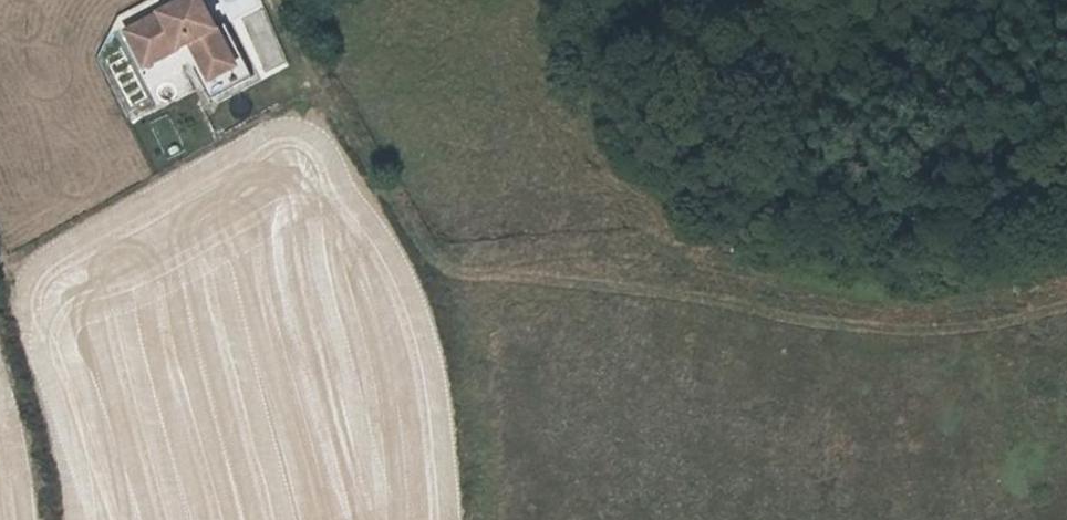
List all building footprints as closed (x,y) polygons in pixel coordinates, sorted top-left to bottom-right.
[(200,59),(226,46),(202,0),(176,0),(125,28),(143,62),(188,38),(200,59)] [(226,46),(200,59),(208,75),(234,60),(226,46)]
